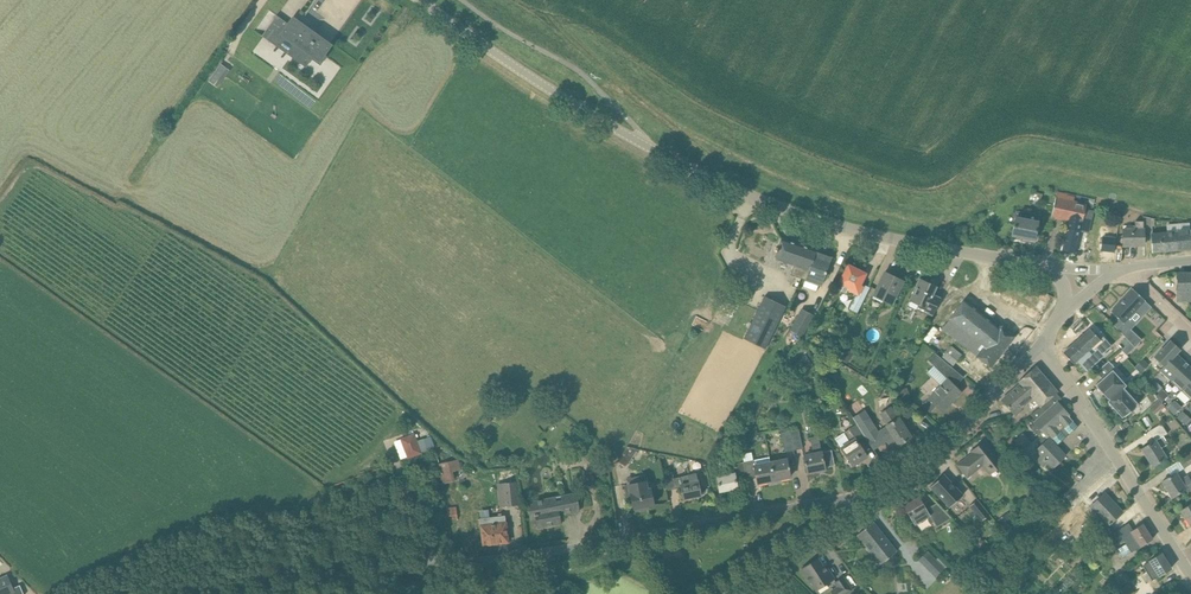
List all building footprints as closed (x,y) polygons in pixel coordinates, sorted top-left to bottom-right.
[(298,21),(294,18),(289,24),(277,15),(262,36),(279,48),(285,39),(301,51),(295,59),(306,67),(312,59),(318,63),(331,45),(304,26),(302,28),(296,24),(298,21)] [(227,67),(221,62),(209,80),(215,84),(227,67)] [(1054,206),(1051,217),(1067,220),(1068,214),(1070,215),(1073,201),(1073,200),(1075,195),(1058,191),(1056,198),(1055,198),(1054,206)] [(1065,227),(1061,250),(1076,253),(1082,220),(1090,222),(1092,210),(1086,209),(1087,204),(1073,200),(1073,201),(1070,215),(1068,214),(1067,220),(1066,227),(1065,227)] [(1039,221),(1028,219),(1029,214),(1017,212),(1016,217),(1012,235),(1035,240),(1039,221)] [(1144,229),(1144,232),(1153,232),(1153,226),(1154,226),(1154,218),(1151,218),(1143,216),(1144,221),(1144,229)] [(1144,221),(1136,221),(1136,229),(1124,230),(1124,245),(1144,245),(1144,232),(1144,229),(1144,221)] [(1190,231),(1190,226),(1182,226),(1182,224),(1169,225),(1170,232),(1151,234),(1152,252),(1190,249),(1190,235),(1190,231)] [(1104,237),(1103,250),(1115,252),(1117,239),(1104,237)] [(816,250),(782,239),(779,248),(777,247),(773,257),(794,264),(790,274),(801,278),(804,268),(810,270),(816,250)] [(822,285),(826,273),(830,262),(814,257),(810,270),(804,268),(801,278),(822,285)] [(846,287),(858,294),(862,287),(860,286),(866,273),(849,265),(837,288),(844,292),(846,287)] [(874,294),(869,305),(879,310),(884,300),(892,304),(901,286),(897,284),(896,286),(894,285),(898,278),(885,272),(880,283),(874,294)] [(1177,273),(1177,302),(1190,302),(1190,272),(1177,273)] [(909,300),(905,308),(915,313),(917,308),(933,315),(941,298),(933,294),(937,286),(920,279),(910,300),(909,300)] [(1145,300),(1133,288),(1111,312),(1127,327),(1132,321),(1128,318),(1136,309),(1143,316),(1151,306),(1145,300)] [(744,338),(766,349),(787,306),(764,296),(744,338)] [(858,313),(864,301),(855,297),(849,309),(858,313)] [(991,367),(1015,337),(1000,325),(998,327),(965,300),(942,328),(977,355),(976,356),(991,367)] [(792,329),(803,334),(813,314),(803,309),(792,329)] [(1100,339),(1090,328),(1064,353),(1074,364),(1077,360),(1087,371),(1106,353),(1104,351),(1111,345),(1103,336),(1100,339)] [(1130,342),(1122,350),(1126,355),(1135,347),(1142,339),(1130,329),(1124,335),(1130,342)] [(1181,349),(1171,340),(1154,357),(1164,366),(1181,349)] [(937,354),(952,367),(963,354),(952,346),(942,357),(938,354),(937,354)] [(1187,363),(1177,353),(1160,370),(1171,380),(1187,363)] [(806,354),(798,359),(807,372),(815,367),(806,354)] [(952,368),(952,367),(937,354),(931,362),(937,367),(938,366),(950,376),(955,370),(952,368)] [(1124,388),(1124,387),(1127,385),(1113,370),(1115,368),(1109,361),(1096,372),(1102,379),(1096,384),(1098,386),(1097,387),(1108,399),(1109,398),(1110,399),(1110,400),(1124,387),(1124,388)] [(1187,363),(1171,380),(1181,390),(1190,379),(1190,367),(1187,363)] [(1040,406),(1056,393),(1058,391),(1036,366),(1019,381),(1021,384),(1002,400),(1014,413),(1033,397),(1040,406)] [(962,392),(953,384),(948,379),(929,398),(923,405),(930,412),(937,406),(942,411),(952,401),(953,401),(962,392)] [(1181,390),(1190,399),(1190,379),(1181,390)] [(1124,387),(1124,388),(1124,387),(1110,400),(1110,399),(1108,401),(1122,417),(1124,415),(1125,416),(1137,405),(1136,405),(1138,403),(1124,387)] [(1165,400),(1169,393),(1162,389),(1158,396),(1165,400)] [(1058,402),(1062,398),(1056,393),(1040,406),(1031,415),(1036,420),(1029,426),(1040,439),(1047,432),(1058,445),(1078,427),(1068,415),(1069,415),(1058,402)] [(905,427),(899,417),(891,406),(879,413),(887,426),(872,436),(867,439),(873,449),(887,440),(889,444),(896,439),(899,445),(912,437),(905,427)] [(857,424),(857,425),(869,417),(865,410),(853,418),(857,424)] [(1153,466),(1163,460),(1166,457),(1160,448),(1168,443),(1163,435),(1167,433),(1161,423),(1149,431),(1155,440),(1142,449),(1153,466)] [(865,437),(859,427),(857,425),(857,424),(844,433),(845,434),(836,440),(849,460),(848,463),(851,463),(853,466),(855,464),(859,465),(860,461),(868,456),(858,441),(865,437)] [(791,430),(795,450),(804,448),(799,428),(791,430)] [(786,452),(795,450),(791,430),(782,432),(786,452)] [(1056,446),(1058,445),(1047,432),(1040,439),(1036,442),(1040,446),(1036,450),(1041,455),(1036,459),(1043,466),(1048,462),(1053,468),(1065,456),(1056,446)] [(1015,441),(1021,447),(1028,438),(1024,433),(1015,441)] [(424,438),(417,440),(414,434),(404,438),(411,456),(408,457),(408,458),(428,450),(424,438)] [(826,469),(823,458),(819,435),(810,437),(814,453),(804,455),(806,462),(805,462),(805,465),(806,464),(808,473),(826,469)] [(973,452),(958,465),(967,477),(985,462),(991,470),(995,470),(1003,463),(985,440),(972,451),(973,452)] [(628,465),(635,449),(627,445),(620,461),(628,465)] [(1190,452),(1190,453),(1179,460),(1184,469),(1190,465),(1190,452)] [(755,459),(744,462),(747,478),(756,476),(758,483),(774,480),(770,462),(769,456),(755,459)] [(787,458),(770,462),(774,480),(791,477),(789,468),(790,468),(790,465),(788,466),(787,458)] [(450,481),(456,480),(453,460),(446,462),(450,481)] [(446,462),(439,463),(442,483),(450,481),(446,462)] [(726,468),(716,470),(718,479),(720,491),(738,487),(737,480),(747,478),(744,462),(735,463),(737,473),(727,475),(726,468)] [(519,505),(516,481),(515,481),(514,470),(500,472),(501,483),(497,483),(499,507),(519,505)] [(1189,475),(1181,479),(1176,472),(1162,481),(1173,497),(1185,489),(1188,492),(1190,490),(1190,478),(1189,475)] [(697,474),(679,477),(684,498),(702,495),(699,481),(698,481),(697,474)] [(950,507),(963,495),(944,474),(930,487),(950,507)] [(640,510),(643,509),(644,507),(655,504),(650,480),(638,482),(639,486),(625,489),(627,496),(631,495),(634,509),(635,508),(637,510),(640,510)] [(579,511),(577,500),(576,493),(528,503),(531,519),(532,519),(531,516),(535,515),(535,516),(536,515),(539,527),(561,523),(559,511),(564,510),(565,514),(579,511)] [(1099,535),(1114,520),(1123,512),(1116,505),(1115,506),(1104,494),(1105,493),(1104,493),(1090,506),(1101,517),(1091,527),(1099,535)] [(927,509),(926,507),(920,497),(904,506),(911,518),(915,524),(930,515),(926,509),(927,509)] [(990,515),(985,508),(977,499),(969,506),(982,521),(990,515)] [(1181,510),(1190,526),(1190,504),(1181,510)] [(937,527),(952,518),(944,510),(931,518),(937,527)] [(509,542),(507,530),(505,515),(480,518),(484,545),(509,542)] [(874,522),(857,535),(881,564),(897,551),(874,522)] [(1132,552),(1143,545),(1153,539),(1143,523),(1133,530),(1129,523),(1114,532),(1121,543),(1125,541),(1127,543),(1119,549),(1124,557),(1132,552)] [(936,577),(945,568),(928,551),(919,560),(936,577)] [(1152,580),(1161,575),(1171,568),(1161,553),(1149,561),(1143,565),(1152,580)] [(825,565),(823,566),(818,558),(801,569),(810,583),(812,581),(817,590),(834,579),(825,565)] [(1078,568),(1087,576),(1092,570),(1084,562),(1078,568)] [(8,574),(0,578),(0,593),(10,593),(16,592),(8,574)] [(852,590),(844,577),(835,582),(838,587),(831,591),(833,593),(846,593),(852,590)] [(1130,584),(1122,588),(1124,591),(1120,593),(1121,593),(1135,593),(1136,593),(1130,584)] [(17,593),(24,593),(20,585),(14,588),(16,592),(17,593)]
